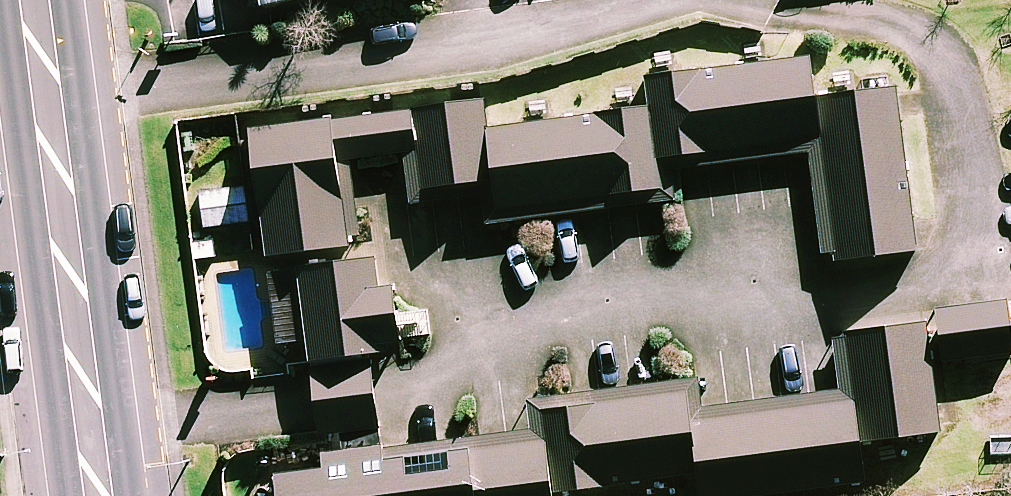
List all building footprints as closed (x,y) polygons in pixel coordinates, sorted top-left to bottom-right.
[(808,53),(643,69),(647,101),(655,149),(670,163),(807,147),(813,83),(808,53)] [(897,81),(813,83),(807,147),(821,253),(916,246),(897,81)] [(484,91),(249,124),(267,249),(348,242),(348,232),(360,230),(354,182),(341,184),(338,157),(403,149),(411,199),(481,190),(488,122),(484,91)] [(647,101),(488,122),(481,190),(485,219),(675,197),(670,163),(655,149),(647,101)] [(251,183),(198,189),(202,227),(255,220),(251,183)] [(376,245),(295,255),(307,354),(388,345),(385,337),(401,335),(393,273),(379,274),(376,245)] [(934,304),(942,357),(1010,349),(1010,333),(1005,294),(934,304)] [(834,328),(840,385),(702,402),(699,372),(526,394),(530,425),(384,442),(383,439),(321,446),(322,461),(275,467),(279,495),(552,495),(551,484),(691,472),(694,495),(704,495),(864,482),(857,428),(940,427),(926,316),(834,328)] [(371,354),(310,361),(319,430),(379,424),(371,354)]
